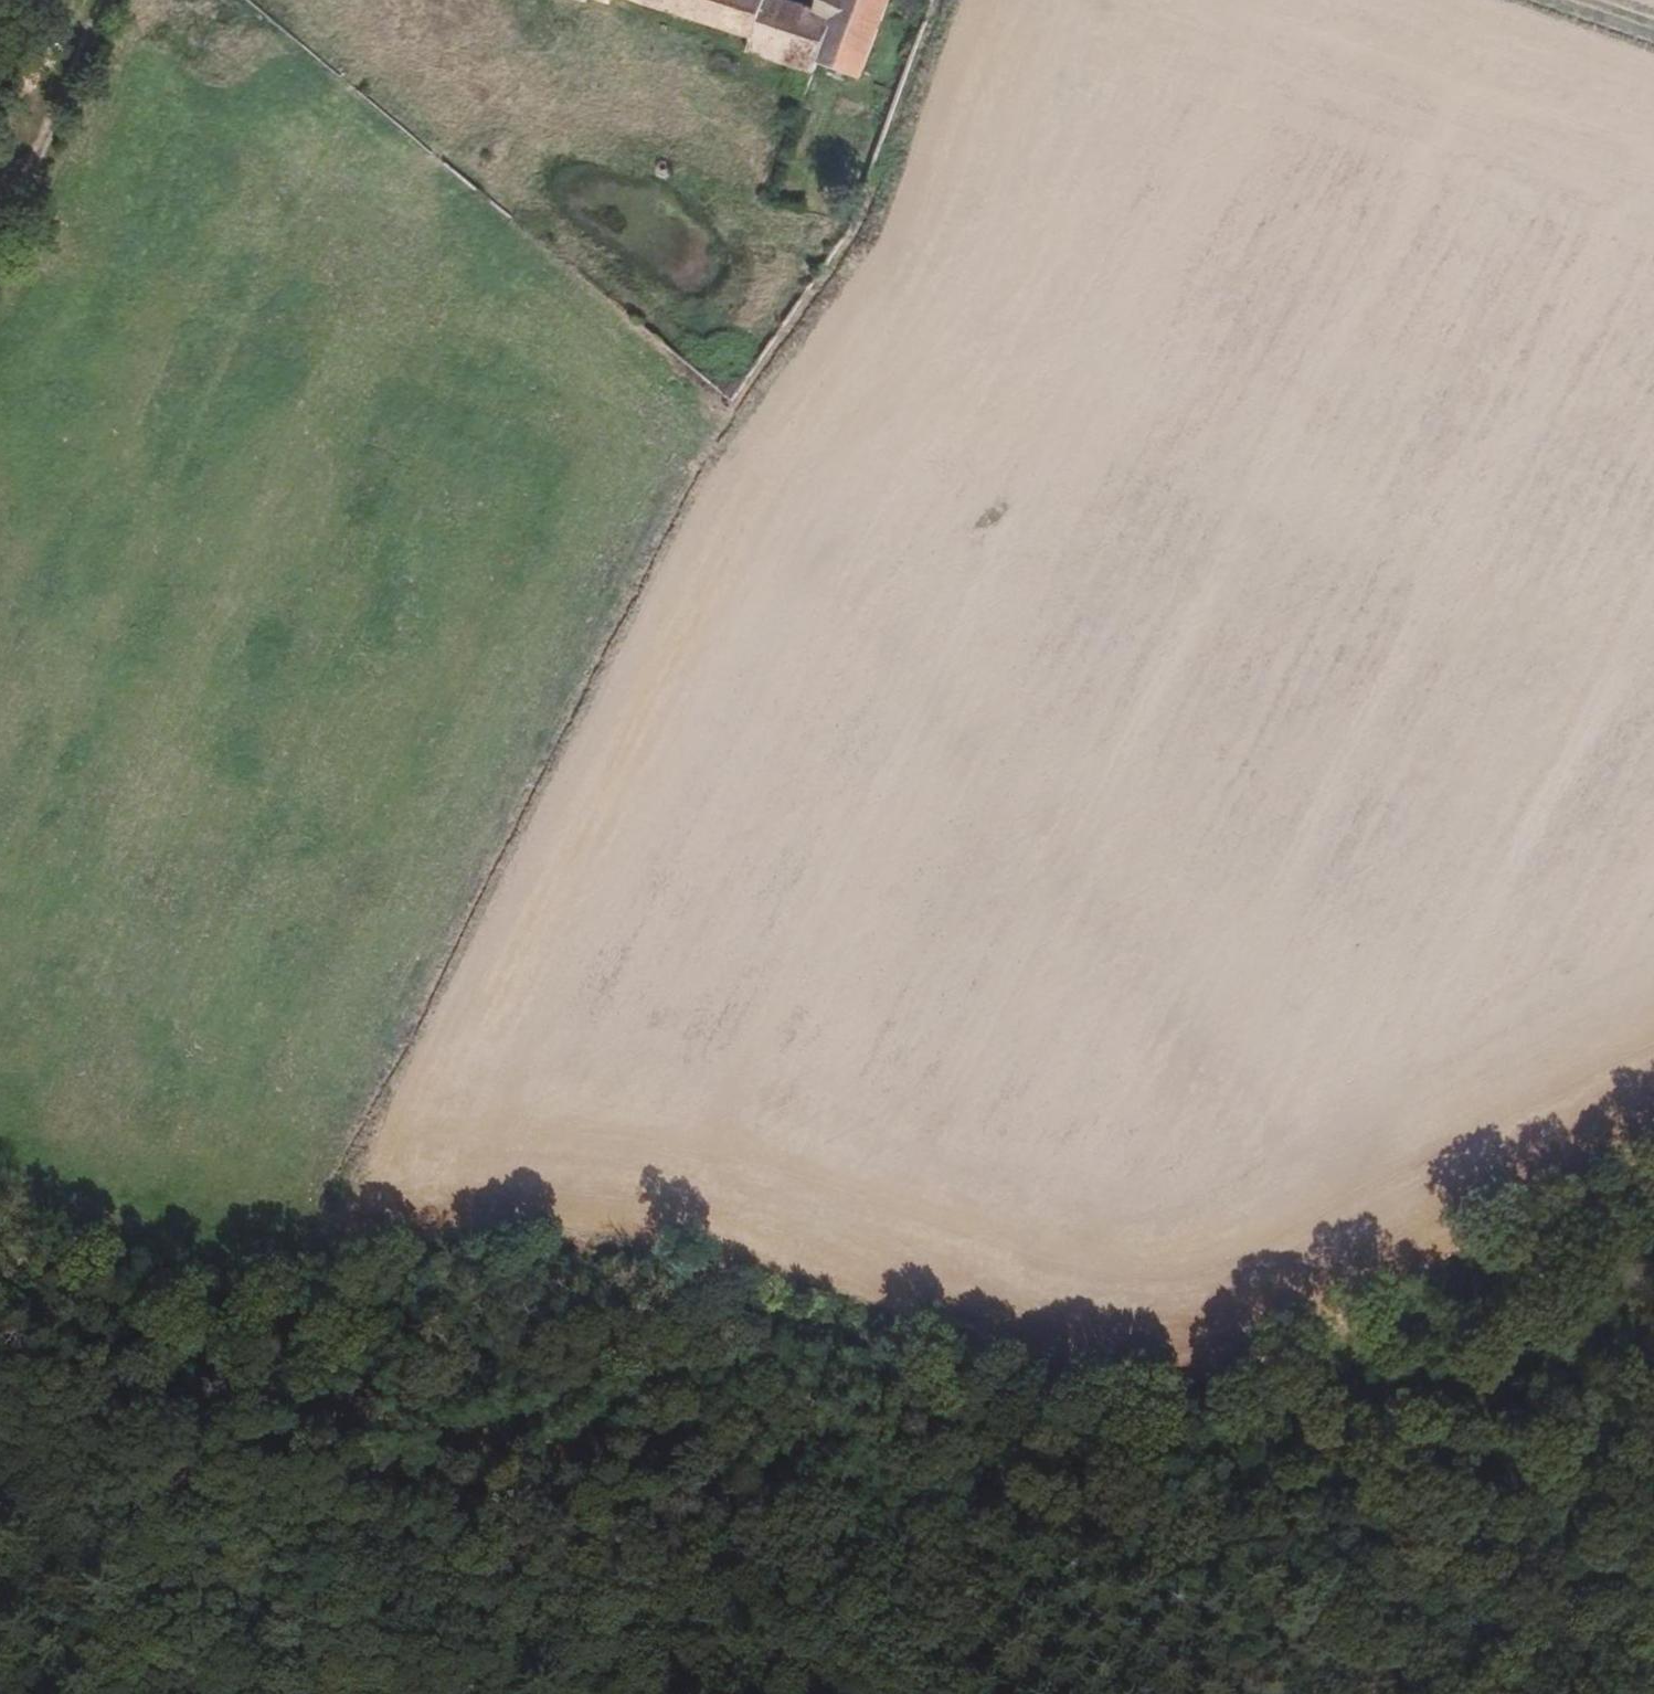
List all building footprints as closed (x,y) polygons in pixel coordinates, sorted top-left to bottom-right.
[(695,0),(549,0),(542,23),(596,40),(599,31),(747,75),(744,86),(798,103),(801,90),(856,108),(890,8),(863,0),(838,0),(826,38),(695,0)]
